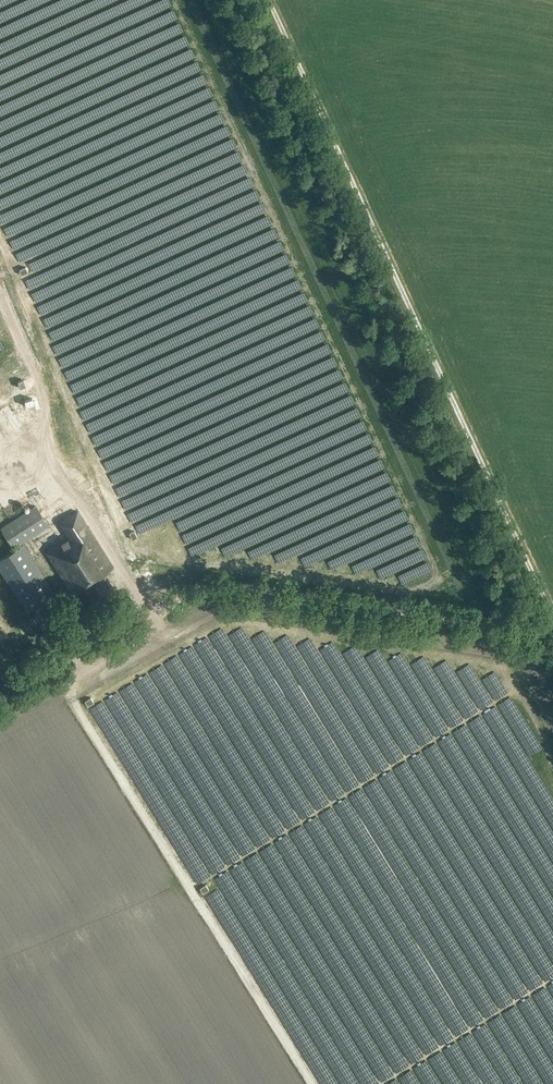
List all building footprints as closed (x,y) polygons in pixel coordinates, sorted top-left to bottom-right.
[(22,458),(7,432),(0,436),(0,437),(15,462),(22,458)] [(34,507),(1,528),(13,548),(47,527),(34,507)] [(68,538),(46,553),(72,594),(82,587),(95,606),(115,593),(103,574),(113,568),(76,512),(58,524),(68,538)] [(0,560),(0,572),(27,612),(55,593),(23,545),(0,560)]
